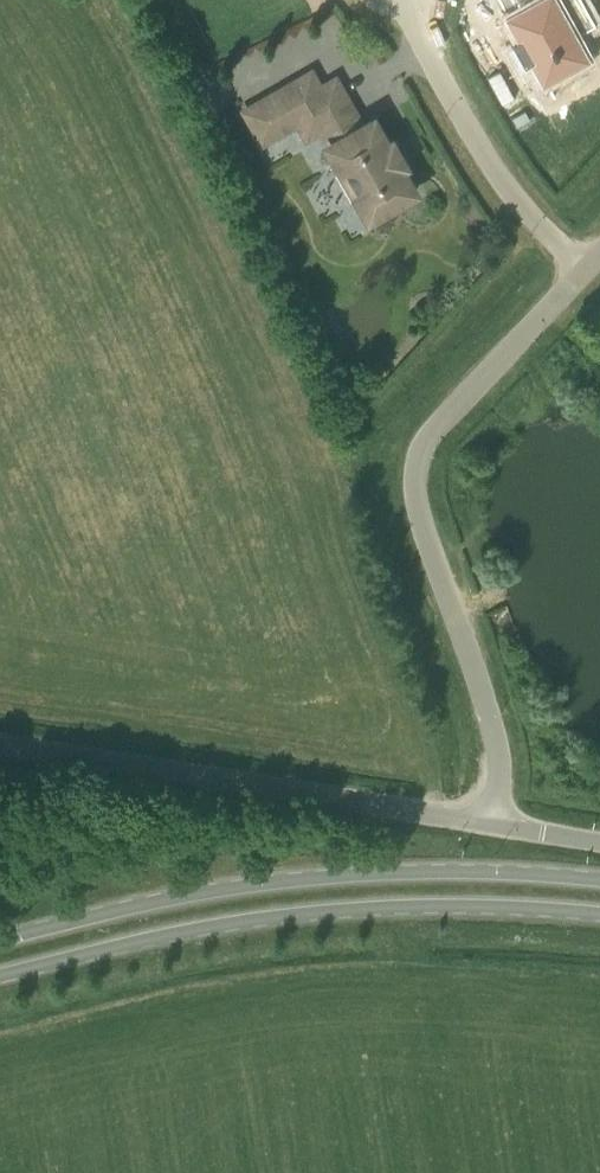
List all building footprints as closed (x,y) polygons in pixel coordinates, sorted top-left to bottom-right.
[(539,70),(542,68),(550,81),(582,63),(575,50),(578,48),(553,0),(521,0),(505,8),(516,28),(511,31),(523,53),(528,50),(539,70)] [(413,194),(399,169),(403,167),(390,144),(386,147),(373,122),(362,128),(335,81),(319,89),(311,74),(245,111),(262,141),(299,120),(308,136),(324,127),(334,144),(328,147),(368,219),(413,194)]
